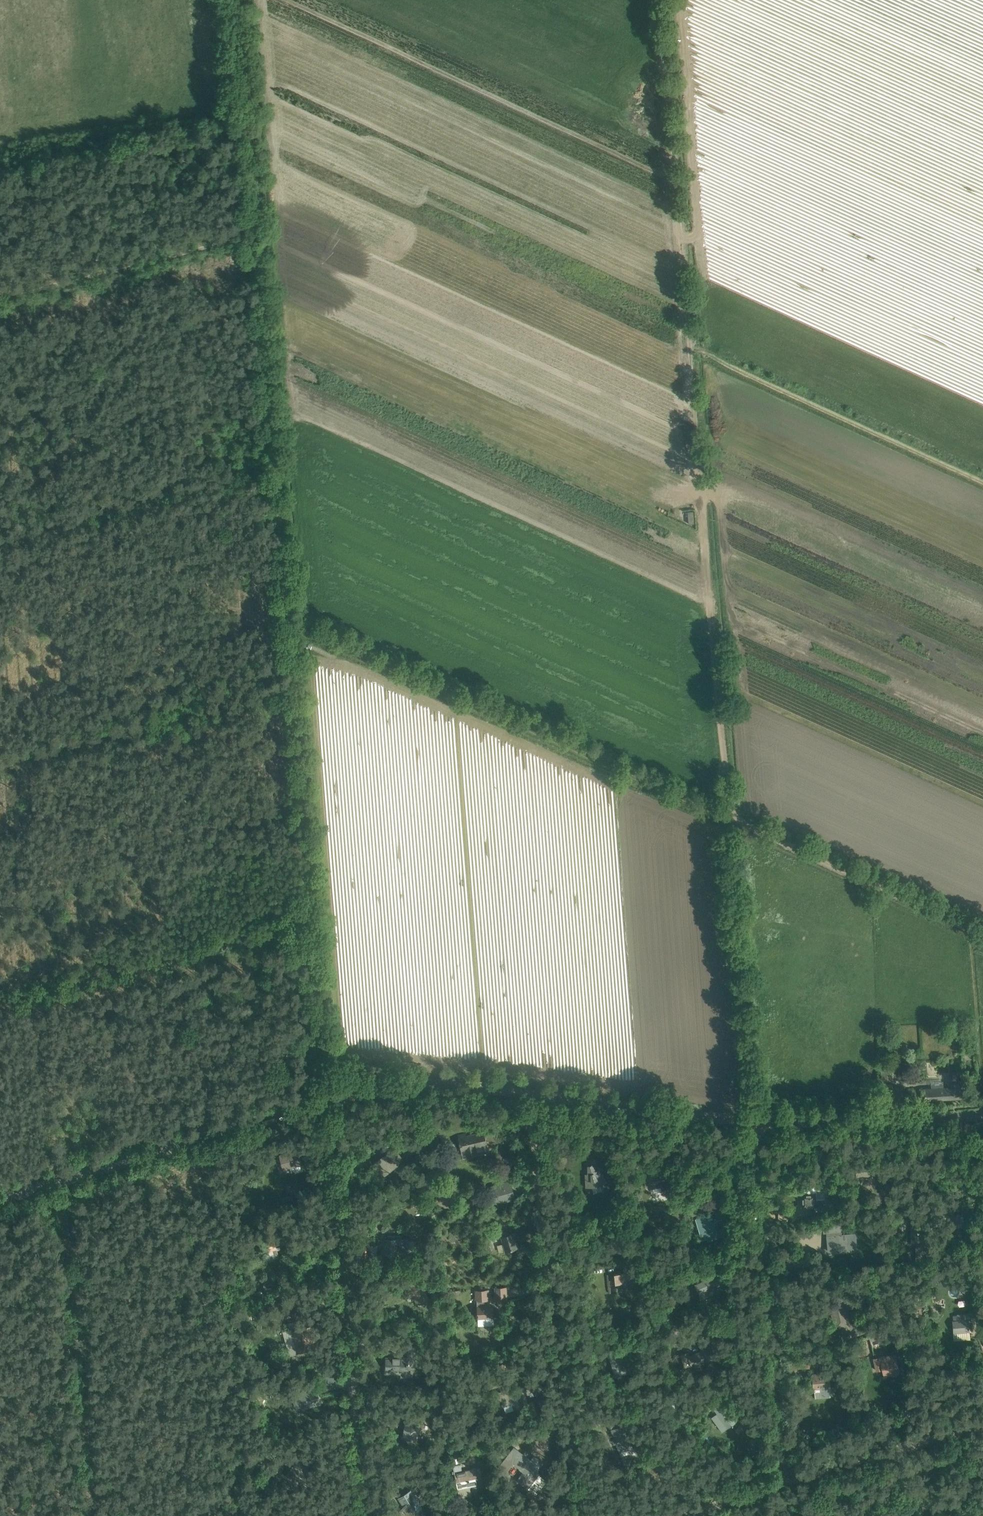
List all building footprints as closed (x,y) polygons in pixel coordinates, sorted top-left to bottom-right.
[(880,1067),(881,1080),(890,1080),(890,1067),(880,1067)] [(924,1089),(924,1100),(965,1098),(965,1087),(959,1087),(958,1084),(951,1084),(951,1087),(924,1089)] [(468,1133),(461,1135),(462,1138),(465,1149),(486,1144),(486,1143),(483,1132),(468,1135),(468,1133)] [(302,1165),(298,1150),(279,1154),(283,1170),(302,1165)] [(382,1157),(383,1157),(380,1160),(389,1172),(397,1165),(388,1153),(383,1157),(383,1156),(382,1157)] [(417,1153),(411,1157),(414,1163),(421,1158),(417,1153)] [(588,1173),(585,1173),(586,1187),(591,1186),(593,1191),(601,1188),(599,1183),(606,1181),(599,1169),(596,1171),(592,1164),(588,1165),(588,1173)] [(661,1187),(663,1195),(672,1193),(670,1184),(675,1184),(673,1176),(650,1181),(652,1189),(661,1187)] [(491,1185),(497,1204),(517,1198),(511,1179),(491,1185)] [(444,1199),(450,1203),(455,1196),(442,1188),(437,1197),(443,1201),(444,1199)] [(801,1193),(801,1207),(822,1207),(822,1200),(815,1200),(814,1193),(801,1193)] [(431,1201),(425,1206),(429,1211),(429,1217),(438,1217),(437,1208),(431,1201)] [(248,1203),(237,1205),(239,1221),(250,1219),(248,1203)] [(937,1209),(939,1220),(949,1219),(950,1224),(964,1222),(962,1214),(955,1215),(954,1206),(937,1209)] [(492,1225),(502,1226),(503,1217),(493,1216),(492,1225)] [(715,1219),(708,1221),(707,1216),(696,1220),(702,1239),(707,1237),(708,1240),(728,1233),(723,1219),(725,1218),(725,1216),(715,1219)] [(922,1243),(923,1218),(909,1218),(908,1243),(922,1243)] [(840,1234),(839,1226),(835,1226),(836,1235),(828,1236),(829,1246),(855,1244),(854,1233),(840,1234)] [(266,1234),(268,1240),(258,1243),(262,1257),(278,1253),(272,1233),(266,1234)] [(514,1233),(502,1236),(506,1250),(518,1247),(514,1233)] [(398,1240),(398,1236),(388,1236),(388,1240),(387,1240),(387,1252),(407,1252),(407,1240),(398,1240)] [(628,1246),(628,1236),(615,1237),(616,1247),(628,1246)] [(626,1268),(624,1269),(624,1273),(615,1273),(616,1284),(626,1283),(625,1278),(627,1278),(627,1279),(641,1278),(640,1266),(626,1268)] [(716,1276),(695,1285),(701,1300),(711,1295),(709,1290),(719,1285),(716,1276)] [(422,1281),(404,1285),(407,1296),(415,1294),(417,1300),(417,1302),(426,1299),(422,1281)] [(488,1288),(476,1289),(476,1299),(477,1299),(488,1298),(488,1288)] [(847,1309),(856,1307),(854,1298),(828,1303),(834,1330),(851,1326),(847,1309)] [(487,1299),(477,1300),(477,1301),(478,1319),(494,1318),(493,1303),(487,1304),(487,1299)] [(445,1317),(445,1309),(438,1309),(439,1317),(434,1317),(434,1322),(443,1322),(443,1317),(445,1317)] [(958,1320),(957,1315),(953,1316),(955,1332),(968,1331),(968,1320),(958,1320)] [(850,1325),(851,1326),(849,1327),(852,1335),(866,1330),(862,1321),(850,1325)] [(297,1345),(295,1345),(297,1352),(310,1349),(308,1344),(314,1343),(309,1327),(293,1332),(297,1345)] [(886,1332),(869,1337),(871,1343),(888,1337),(886,1332)] [(858,1348),(856,1349),(857,1355),(866,1352),(862,1340),(856,1343),(858,1348)] [(701,1351),(690,1355),(688,1352),(680,1355),(685,1368),(713,1358),(708,1343),(700,1346),(701,1351)] [(618,1350),(608,1353),(613,1368),(615,1377),(633,1371),(626,1348),(618,1350)] [(899,1372),(896,1359),(889,1361),(889,1358),(884,1359),(883,1356),(874,1358),(877,1370),(883,1369),(884,1376),(892,1374),(892,1375),(893,1376),(898,1375),(899,1373),(899,1372)] [(386,1357),(386,1369),(408,1370),(407,1357),(386,1357)] [(661,1373),(651,1374),(652,1385),(662,1385),(661,1373)] [(830,1396),(829,1387),(830,1386),(829,1373),(813,1374),(814,1388),(815,1388),(816,1398),(830,1396)] [(494,1394),(496,1402),(501,1400),(505,1413),(525,1406),(526,1408),(529,1407),(522,1386),(503,1393),(503,1391),(494,1394)] [(721,1395),(708,1404),(712,1410),(714,1409),(727,1428),(739,1420),(733,1410),(731,1412),(724,1403),(725,1402),(721,1395)] [(653,1415),(647,1417),(650,1424),(652,1424),(653,1427),(657,1425),(653,1415)] [(402,1437),(417,1441),(419,1433),(421,1434),(424,1421),(407,1417),(402,1437)] [(612,1429),(623,1461),(639,1455),(636,1446),(633,1447),(624,1425),(612,1429)] [(684,1446),(698,1444),(697,1436),(683,1437),(684,1446)] [(528,1458),(520,1469),(523,1471),(520,1475),(517,1480),(529,1489),(539,1475),(535,1472),(539,1467),(528,1458)] [(461,1464),(453,1466),(458,1489),(471,1486),(477,1485),(476,1479),(482,1478),(480,1468),(462,1472),(461,1464)] [(422,1508),(411,1491),(399,1498),(404,1507),(401,1511),(406,1515),(414,1515),(417,1513),(416,1512),(422,1508)]
